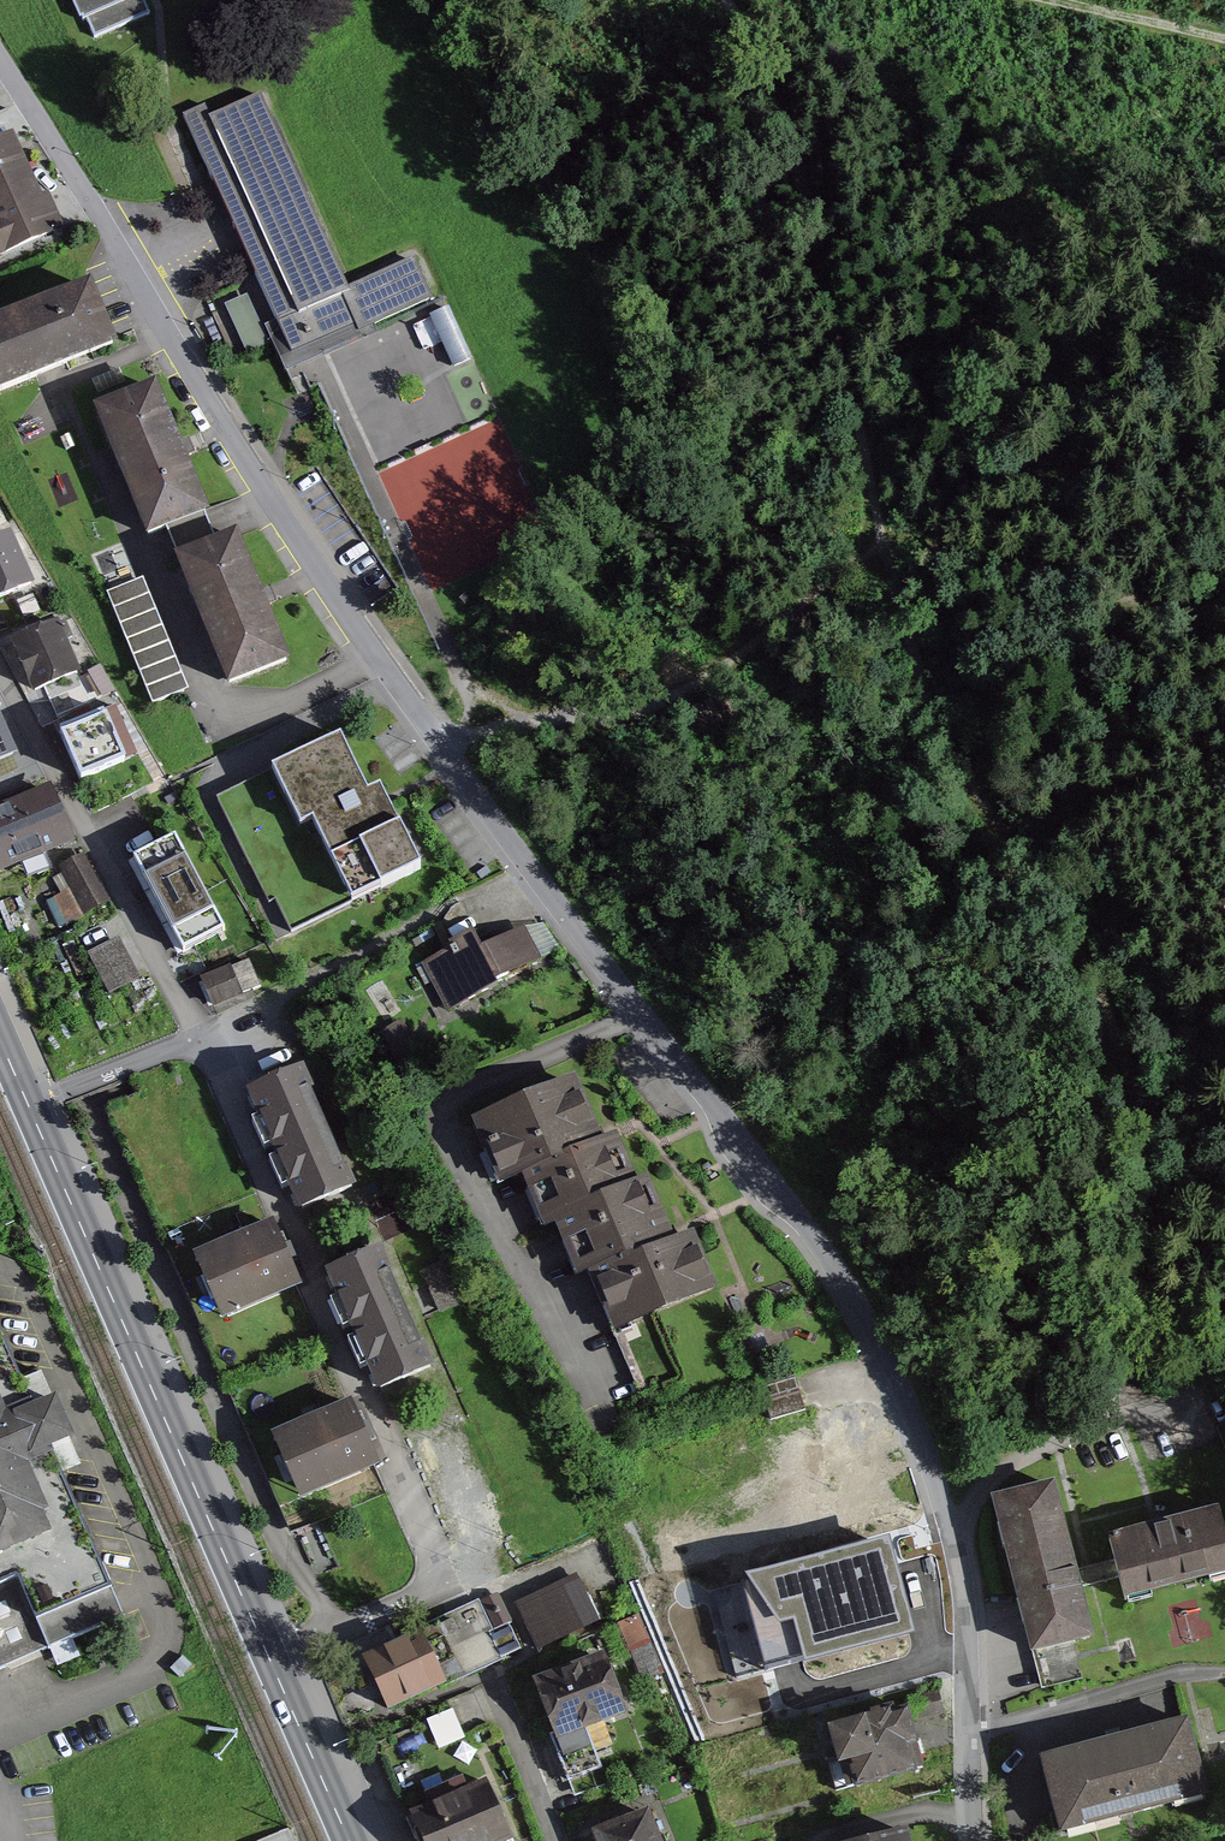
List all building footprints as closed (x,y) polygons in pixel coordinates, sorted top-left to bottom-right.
[(96,39),(151,14),(144,0),(71,0),(80,20),(86,17),(96,39)] [(206,107),(184,116),(293,359),(432,297),(415,260),(349,290),(262,96),(211,118),(206,107)] [(26,184),(4,133),(0,135),(0,196),(26,184)] [(50,238),(26,184),(0,196),(0,260),(50,238)] [(103,347),(77,282),(0,314),(0,389),(103,347)] [(457,309),(417,320),(425,351),(448,345),(454,366),(471,362),(457,309)] [(95,415),(140,537),(204,514),(159,391),(95,415)] [(33,586),(11,531),(0,535),(0,599),(33,586)] [(173,568),(224,692),(287,666),(237,542),(173,568)] [(111,591),(154,703),(190,690),(147,577),(111,591)] [(19,696),(74,673),(53,624),(0,646),(0,651),(19,696)] [(52,730),(73,781),(126,759),(105,708),(52,730)] [(19,759),(0,718),(0,768),(19,759)] [(352,743),(282,776),(308,832),(321,826),(358,905),(429,872),(392,793),(378,799),(352,743)] [(66,841),(44,786),(0,804),(0,867),(66,841)] [(128,868),(178,960),(229,933),(179,840),(128,868)] [(87,864),(43,870),(50,922),(94,916),(87,864)] [(463,936),(421,954),(447,1011),(488,993),(482,980),(532,958),(520,931),(470,953),(463,936)] [(141,980),(119,939),(88,955),(109,997),(141,980)] [(250,978),(240,953),(183,976),(197,1009),(211,1003),(208,995),(250,978)] [(254,1097),(279,1155),(327,1134),(302,1077),(254,1097)] [(483,1186),(508,1176),(528,1227),(540,1222),(624,1189),(604,1138),(588,1144),(564,1085),(459,1127),(483,1186)] [(279,1155),(303,1212),(351,1192),(327,1134),(279,1155)] [(563,1281),(579,1274),(600,1327),(698,1289),(677,1236),(659,1243),(636,1185),(624,1189),(540,1222),(563,1281)] [(189,1260),(219,1327),(300,1291),(270,1224),(189,1260)] [(332,1281),(357,1337),(404,1317),(379,1260),(332,1281)] [(357,1337),(382,1394),(429,1373),(404,1317),(357,1337)] [(116,1623),(43,1452),(65,1443),(37,1377),(15,1386),(0,1351),(0,1672),(116,1623)] [(271,1439),(299,1505),(380,1470),(352,1404),(271,1439)] [(1085,1639),(1051,1490),(992,1503),(1026,1652),(1085,1639)] [(1124,1599),(1224,1575),(1224,1529),(1222,1516),(1110,1542),(1124,1599)] [(518,1603),(541,1650),(604,1619),(581,1572),(518,1603)] [(854,1582),(880,1677),(911,1669),(885,1574),(854,1582)] [(422,1659),(437,1652),(426,1628),(411,1635),(422,1659)] [(403,1632),(342,1663),(369,1716),(430,1685),(403,1632)] [(605,1657),(532,1686),(556,1747),(629,1718),(605,1657)] [(824,1757),(831,1785),(907,1767),(894,1710),(805,1732),(811,1760),(824,1757)] [(1182,1728),(1037,1764),(1055,1836),(1200,1800),(1182,1728)] [(407,1820),(416,1840),(513,1840),(487,1784),(407,1820)] [(649,1816),(595,1836),(597,1840),(658,1840),(649,1816)]
